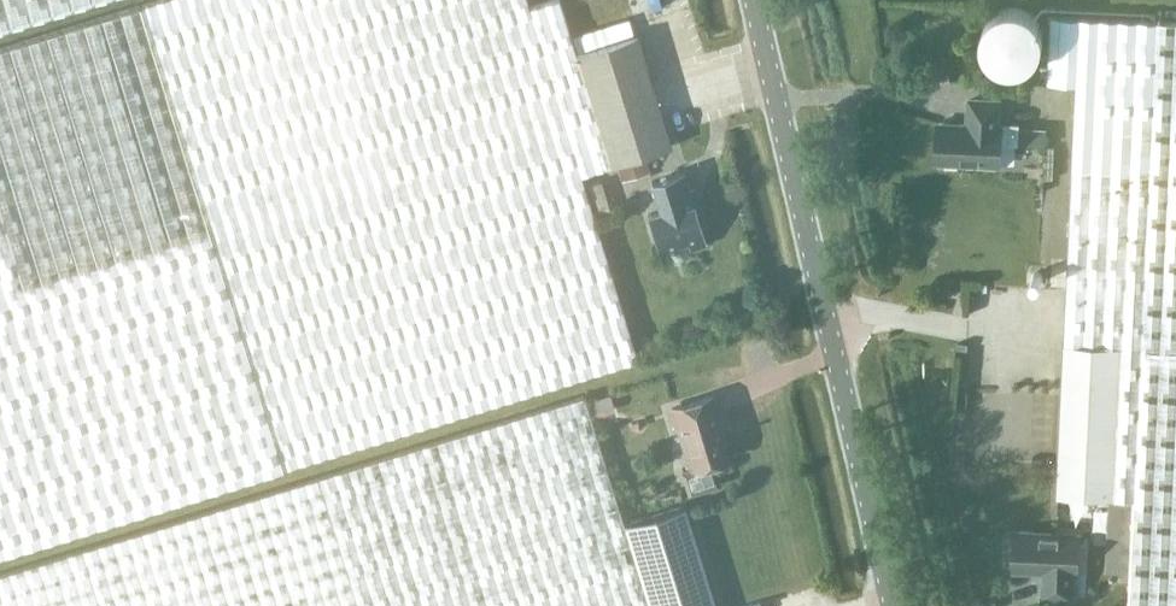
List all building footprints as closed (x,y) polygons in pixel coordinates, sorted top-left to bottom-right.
[(637,358),(581,173),(610,164),(616,162),(644,152),(667,145),(664,136),(646,73),(635,33),(577,51),(562,0),(549,0),(530,6),(528,0),(158,0),(0,48),(0,552),(637,358)] [(77,0),(0,0),(0,24),(77,0)] [(1134,498),(1129,605),(1175,605),(1175,23),(1050,17),(1047,86),(1076,87),(1057,494),(1134,498)] [(942,123),(940,162),(1000,165),(1000,164),(1001,143),(1002,125),(997,125),(998,100),(968,99),(967,124),(942,123)] [(1002,125),(1001,143),(1017,144),(1019,144),(1019,135),(1020,128),(1020,124),(1002,123),(1002,125)] [(1019,135),(1019,144),(1045,146),(1046,129),(1020,128),(1019,135)] [(644,152),(616,162),(622,179),(649,171),(644,152)] [(700,226),(705,224),(699,201),(693,203),(683,171),(651,181),(660,210),(647,214),(658,249),(687,240),(690,249),(705,244),(700,226)] [(722,326),(724,335),(735,332),(732,323),(722,326)] [(672,404),(691,468),(681,471),(687,491),(713,484),(707,464),(726,458),(716,425),(719,424),(715,409),(710,392),(672,404)] [(583,395),(0,571),(0,605),(714,605),(686,514),(683,505),(623,522),(583,395)] [(610,395),(589,401),(592,412),(614,407),(610,395)] [(1043,596),(1072,598),(1073,572),(1078,573),(1080,533),(1020,531),(1018,570),(1044,571),(1043,596)]
